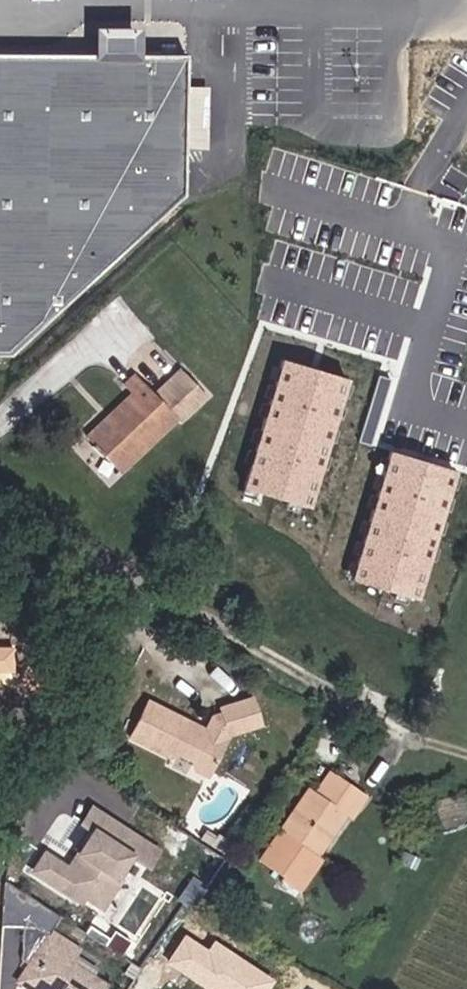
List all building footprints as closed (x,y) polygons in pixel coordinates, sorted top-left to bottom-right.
[(192,54),(149,54),(147,27),(101,28),(101,53),(0,53),(0,360),(12,360),(186,196),(192,54)] [(274,153),(267,180),(312,190),(311,194),(363,206),(370,174),(274,153)] [(272,355),(236,489),(304,507),(340,373),(272,355)] [(211,397),(184,370),(156,394),(137,373),(128,381),(137,390),(109,415),(117,422),(108,431),(96,417),(81,429),(125,473),(211,397)] [(381,446),(341,578),(409,598),(449,467),(381,446)] [(19,674),(19,649),(0,649),(0,673),(19,674)] [(209,729),(151,699),(130,741),(175,762),(183,758),(212,772),(232,734),(265,727),(257,696),(218,707),(221,713),(214,716),(209,729)] [(371,797),(331,771),(317,792),(309,788),(261,861),(306,891),(353,813),(359,817),(371,797)] [(47,849),(33,869),(84,905),(89,898),(104,909),(145,852),(100,820),(68,864),(47,849)] [(53,927),(20,977),(40,988),(109,988),(111,987),(75,959),(85,946),(53,927)]
